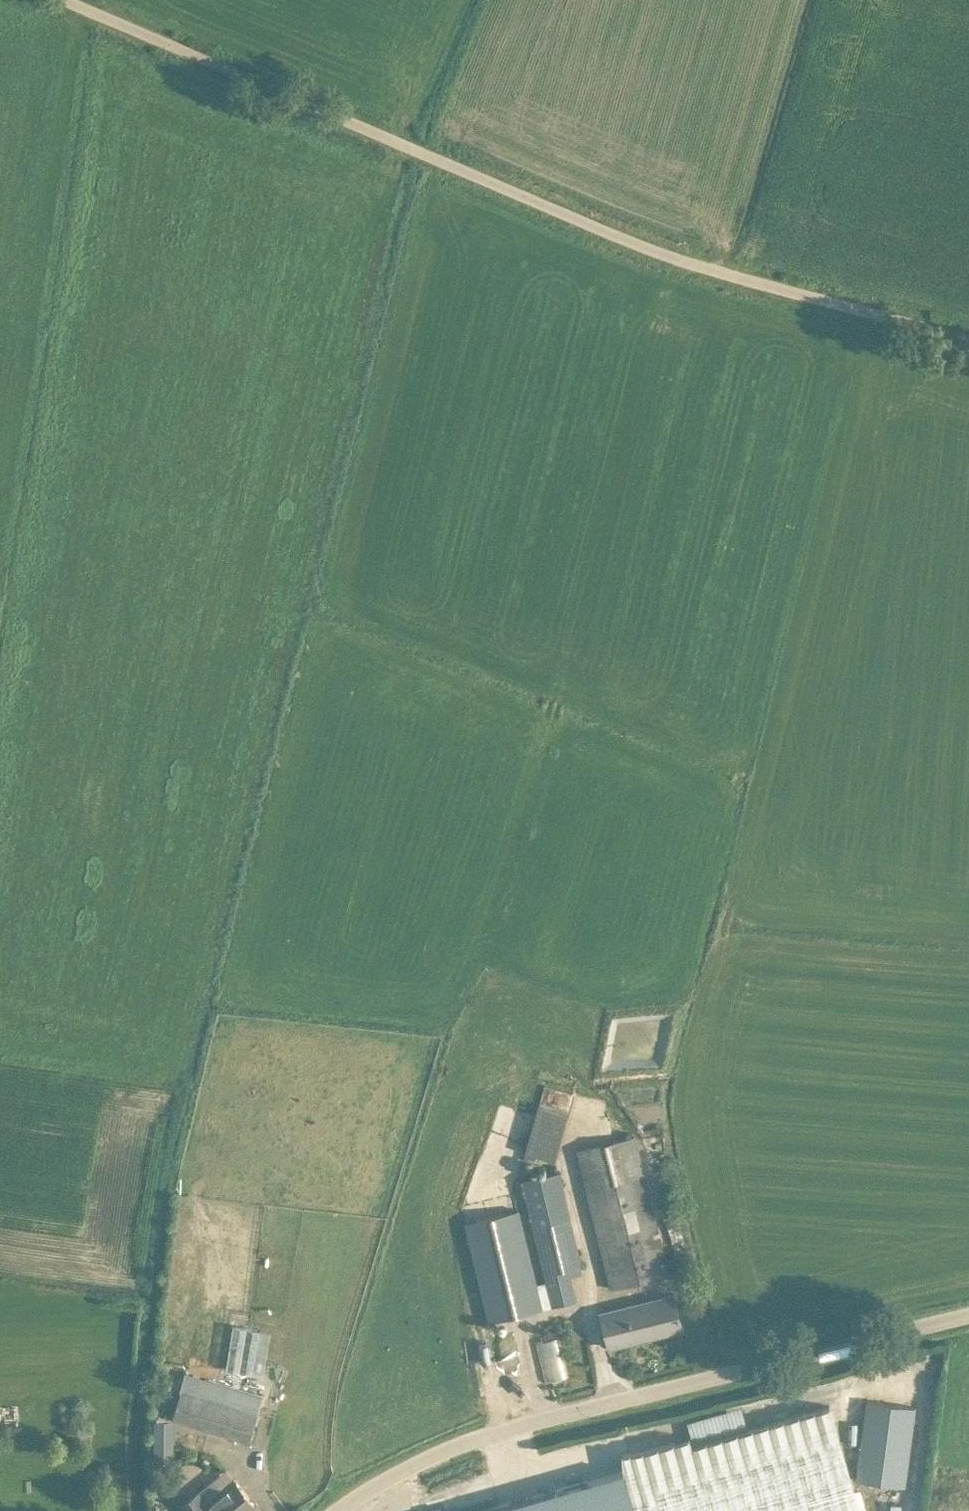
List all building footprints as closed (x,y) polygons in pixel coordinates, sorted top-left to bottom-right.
[(528,1095),(513,1148),(544,1157),(560,1104),(528,1095)] [(664,1274),(633,1133),(570,1147),(601,1288),(664,1274)] [(560,1177),(527,1183),(550,1298),(571,1294),(567,1276),(580,1273),(560,1177)] [(514,1221),(465,1232),(486,1329),(535,1318),(514,1221)] [(686,1338),(675,1289),(591,1309),(603,1358),(686,1338)] [(521,1339),(535,1372),(550,1366),(536,1333),(521,1339)] [(170,1424),(250,1446),(259,1412),(239,1407),(244,1388),(213,1380),(208,1396),(180,1389),(170,1424)] [(912,1401),(866,1396),(857,1474),(903,1479),(912,1401)] [(831,1402),(621,1461),(625,1474),(633,1502),(599,1510),(861,1510),(831,1402)] [(230,1470),(183,1506),(187,1510),(245,1510),(254,1504),(256,1503),(230,1470)] [(633,1502),(625,1474),(493,1510),(599,1510),(633,1502)] [(881,1510),(893,1510),(894,1493),(883,1493),(881,1510)]
